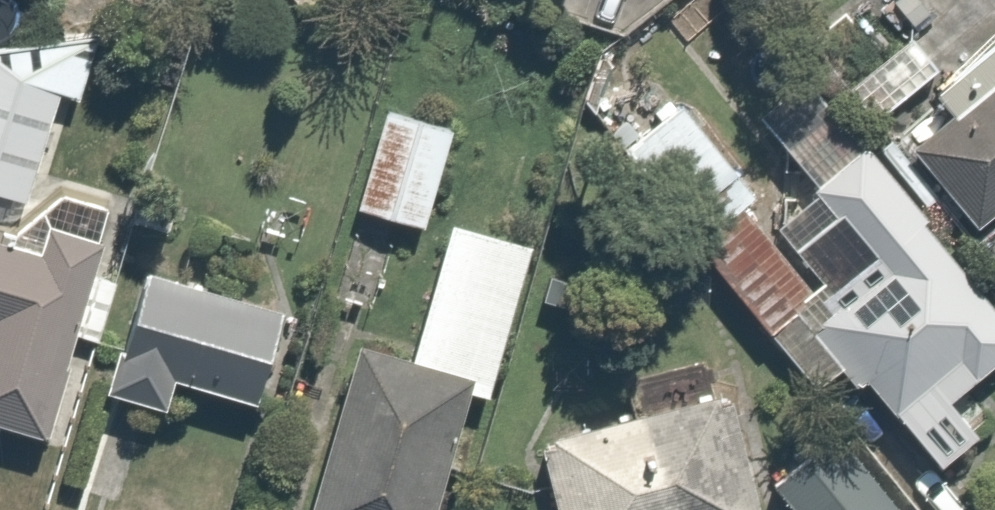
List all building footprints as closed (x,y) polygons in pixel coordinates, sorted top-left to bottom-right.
[(0,53),(0,194),(30,202),(62,98),(78,103),(96,44),(0,53)] [(908,140),(994,245),(994,68),(908,140)] [(934,449),(994,397),(994,281),(841,99),(783,148),(816,188),(776,222),(815,268),(851,237),(882,274),(826,321),(934,449)] [(700,256),(711,249),(767,322),(815,285),(758,212),(771,202),(698,109),(628,163),(700,256)] [(452,133),(388,114),(359,211),(425,229),(452,133)] [(406,363),(360,348),(310,509),(441,509),(472,397),(488,400),(533,249),(448,226),(406,363)] [(0,246),(0,427),(49,442),(78,338),(98,343),(116,283),(95,277),(104,244),(49,230),(41,257),(0,246)] [(287,316),(148,272),(110,396),(166,414),(175,385),(257,410),(287,316)] [(544,439),(559,509),(761,509),(738,399),(544,439)] [(779,487),(796,509),(899,509),(844,438),(779,487)]
